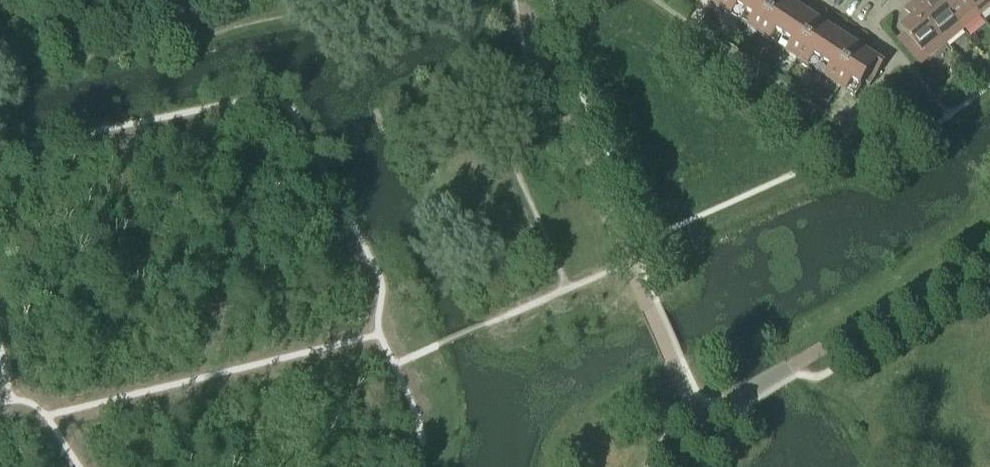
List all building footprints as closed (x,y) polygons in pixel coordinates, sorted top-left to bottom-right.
[(787,0),(707,0),(779,47),(803,10),(787,0)] [(939,0),(935,0),(926,7),(921,0),(916,0),(912,3),(946,45),(964,30),(939,0)] [(964,30),(981,16),(968,0),(939,0),(964,30)] [(981,16),(989,8),(989,0),(968,0),(981,16)] [(901,28),(906,34),(898,40),(920,66),(946,45),(912,3),(904,10),(912,19),(901,28)] [(885,64),(803,10),(779,47),(855,98),(865,83),(870,87),(885,64)]
